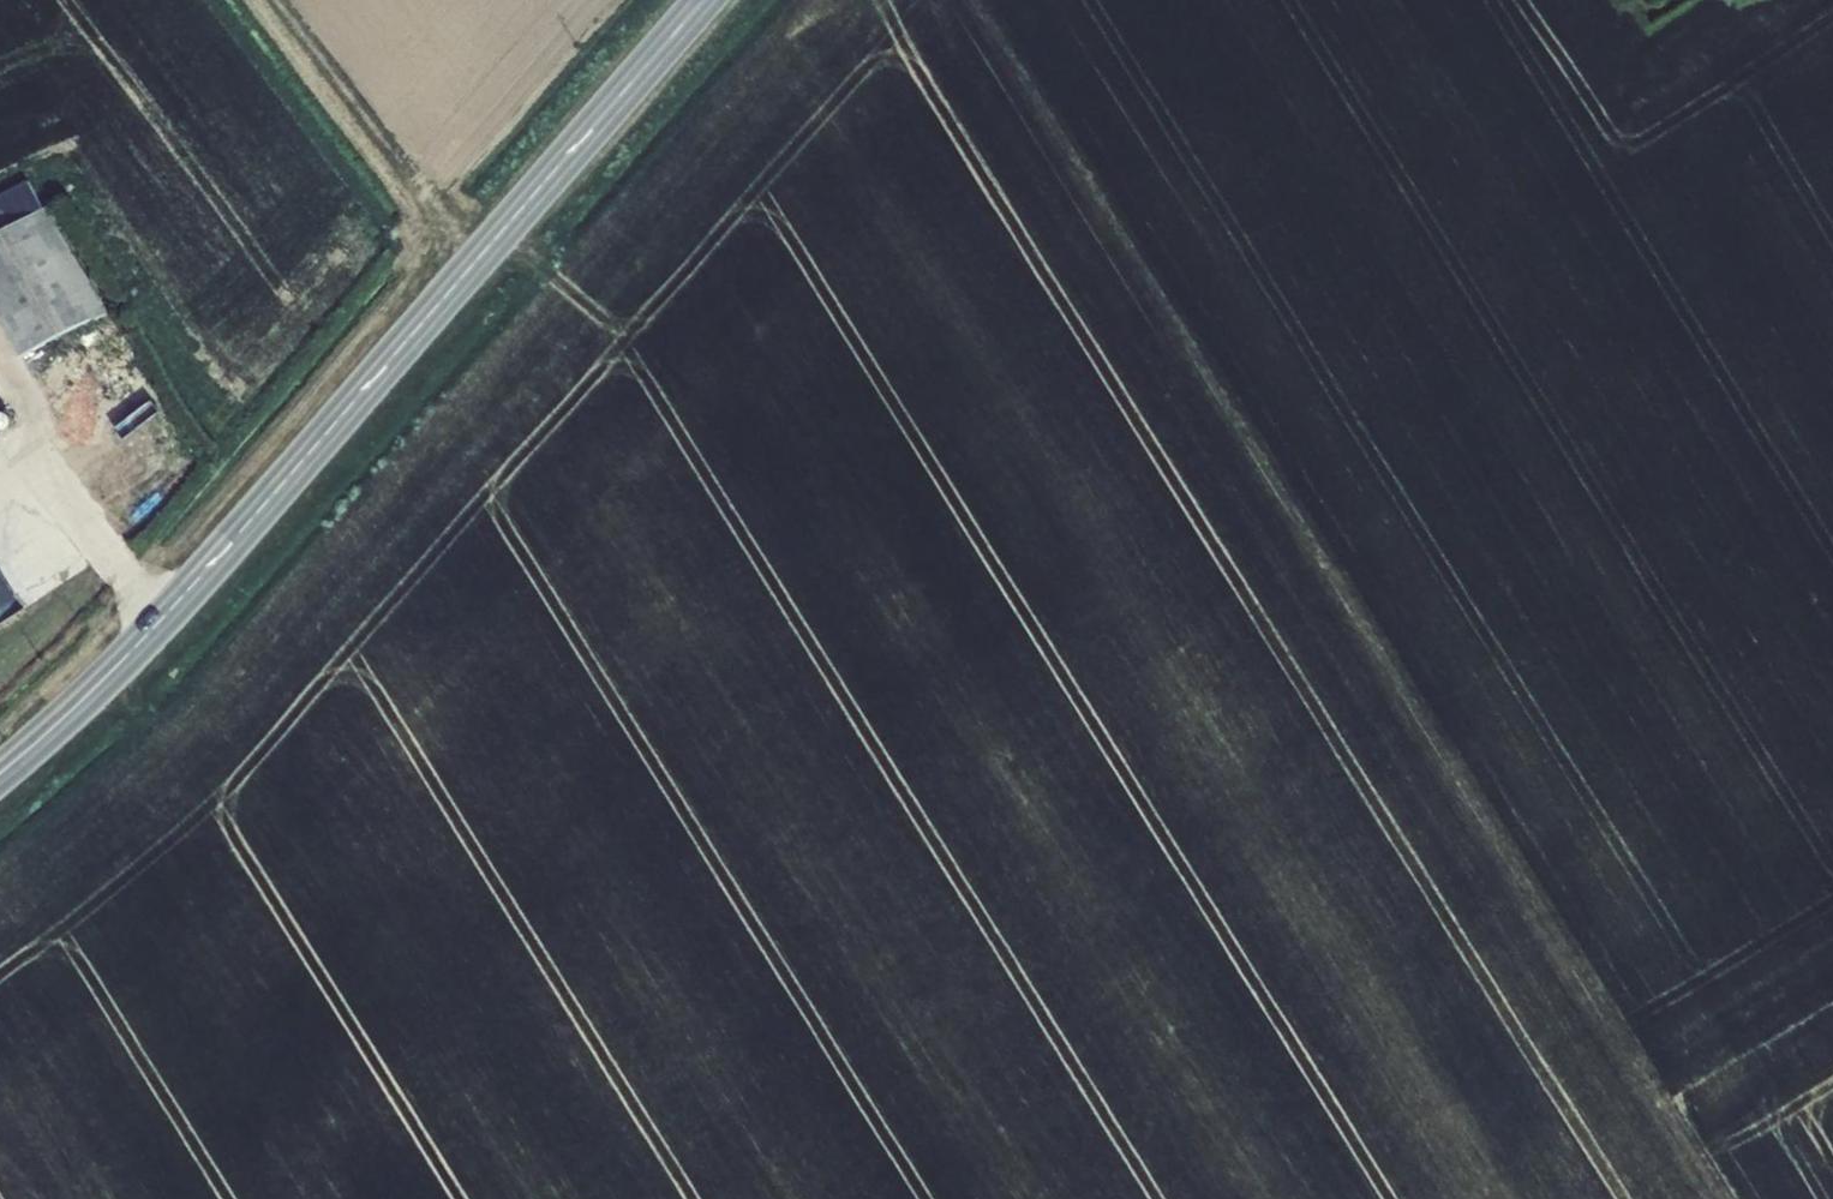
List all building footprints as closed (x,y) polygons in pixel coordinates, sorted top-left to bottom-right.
[(60,205),(47,181),(0,205),(0,237),(60,205)] [(0,237),(0,309),(26,359),(116,312),(60,205),(0,237)] [(31,607),(0,556),(0,626),(31,607)]
